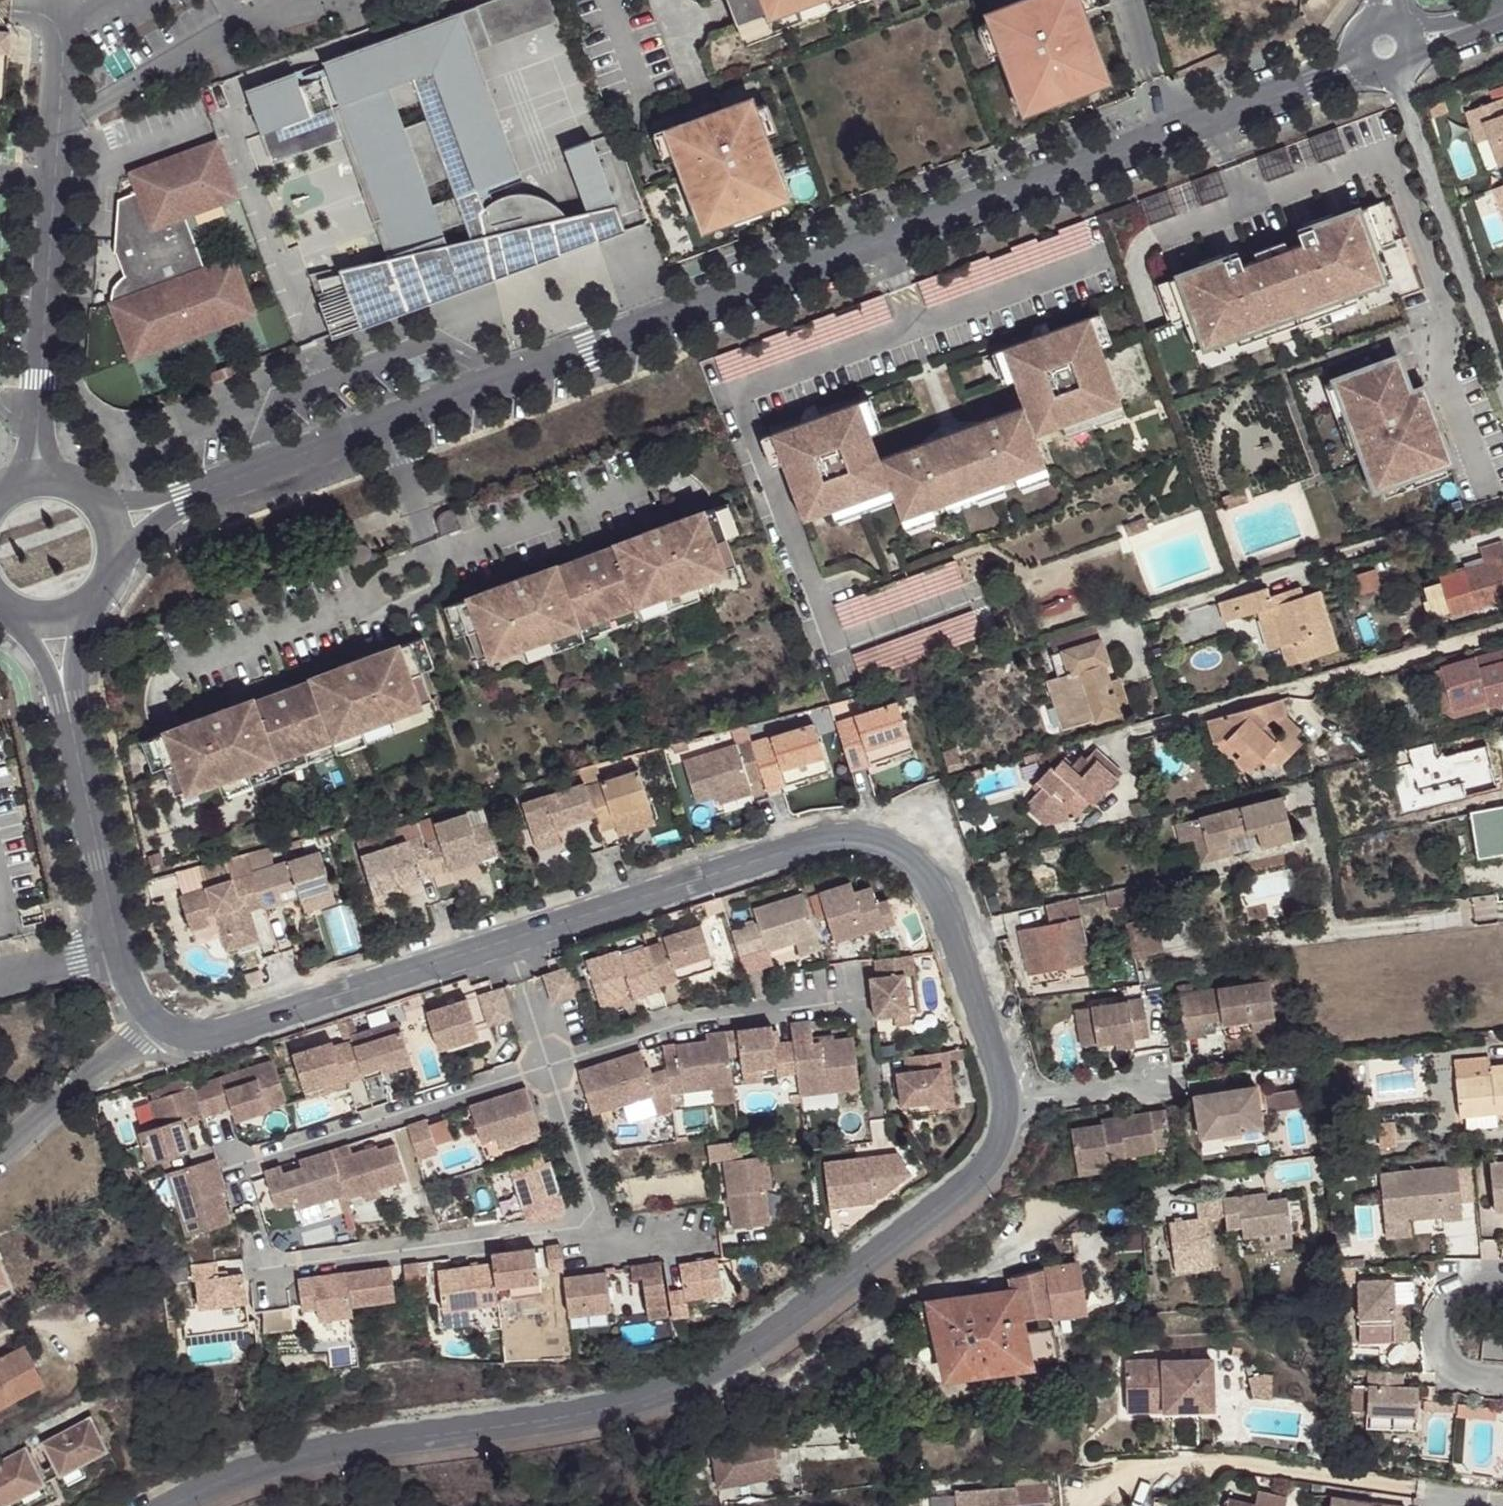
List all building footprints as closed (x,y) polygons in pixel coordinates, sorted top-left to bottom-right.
[(460,11),(474,51),(557,20),(549,0),(490,0),(460,11)] [(737,29),(767,17),(769,22),(826,1),(828,0),(726,0),(737,29)] [(826,1),(830,12),(864,0),(828,0),(826,1)] [(973,18),(977,28),(988,57),(1007,108),(1093,76),(1071,15),(1065,0),(1023,0),(973,18)] [(1071,15),(1082,11),(1078,0),(1065,0),(1071,15)] [(328,77),(299,88),(294,74),(245,92),(261,136),(340,106),(343,116),(338,117),(345,137),(346,139),(352,138),(356,150),(351,152),(358,172),(364,170),(369,184),(364,186),(371,206),(377,204),(383,220),(377,222),(385,242),(390,240),(395,255),(390,257),(393,262),(377,266),(376,262),(344,271),(345,275),(322,281),(328,303),(322,304),(334,340),(465,291),(495,279),(491,261),(506,257),(575,239),(573,230),(577,229),(577,227),(576,225),(568,215),(561,209),(557,206),(548,200),(541,197),(536,195),(531,194),(524,193),(517,193),(512,193),(507,195),(502,196),(495,200),(491,202),(485,207),(477,189),(510,176),(465,55),(474,51),(460,11),(323,63),(328,77)] [(767,17),(737,29),(742,41),(771,30),(773,34),(802,23),(798,12),(769,22),(767,17)] [(977,28),(966,32),(976,61),(988,57),(977,28)] [(0,32),(0,53),(8,53),(10,33),(0,32)] [(474,51),(465,55),(510,176),(520,173),(474,51)] [(1098,88),(1093,76),(1007,108),(1011,120),(1098,88)] [(1466,113),(1472,128),(1486,123),(1491,138),(1502,167),(1502,166),(1502,99),(1466,113)] [(1430,107),(1434,119),(1446,115),(1442,103),(1430,107)] [(766,104),(754,109),(765,137),(776,133),(766,104)] [(340,106),(261,136),(272,165),(345,137),(338,117),(343,116),(340,106)] [(723,109),(664,130),(674,160),(696,220),(783,188),(765,137),(754,109),(727,118),(723,109)] [(1486,123),(1472,128),(1477,144),(1491,138),(1486,123)] [(1335,127),(1306,137),(1316,163),(1344,153),(1335,127)] [(674,160),(664,130),(652,135),(663,164),(674,160)] [(590,219),(598,241),(625,231),(591,140),(564,150),(590,219)] [(217,143),(130,176),(138,196),(121,207),(114,260),(117,261),(133,286),(121,295),(112,306),(111,307),(132,363),(256,316),(234,259),(205,271),(185,219),(239,199),(217,143)] [(1283,146),(1255,157),(1265,182),(1293,172),(1283,146)] [(1217,171),(1190,181),(1199,207),(1227,196),(1217,171)] [(1494,189),(1502,214),(1502,186),(1494,189)] [(783,188),(696,220),(701,232),(787,199),(783,188)] [(1166,190),(1138,200),(1148,226),(1176,215),(1166,190)] [(1379,201),(1366,205),(1381,244),(1393,239),(1379,201)] [(1237,254),(1169,279),(1183,318),(1194,349),(1234,334),(1353,289),(1392,275),(1381,244),(1366,205),(1297,231),(1301,242),(1242,265),(1237,254)] [(506,257),(510,274),(598,241),(590,219),(576,225),(577,227),(577,229),(573,230),(575,239),(506,257)] [(1082,221),(1057,230),(1058,232),(1066,256),(1092,246),(1082,221)] [(1058,232),(1035,240),(1044,264),(1066,256),(1058,232)] [(1035,238),(1009,248),(1009,249),(1018,273),(1044,264),(1035,240),(1035,238)] [(1009,249),(988,257),(997,281),(1018,273),(1009,249)] [(987,256),(962,265),(962,267),(971,291),(997,281),(988,257),(987,256)] [(962,267),(940,275),(949,299),(971,291),(962,267)] [(1169,279),(1158,284),(1172,322),(1183,318),(1169,279)] [(1353,289),(1234,334),(1238,344),(1357,300),(1353,289)] [(882,294),(856,304),(856,306),(865,329),(891,320),(882,294)] [(857,402),(770,434),(802,520),(831,510),(889,488),(894,499),(901,519),(931,507),(944,503),(943,500),(1001,479),(1002,481),(1015,477),(1044,466),(1033,435),(1061,424),(1120,403),(1089,317),(1001,349),(1013,379),(1001,383),(879,428),(868,432),(857,402)] [(1001,349),(990,353),(1001,383),(1013,379),(1001,349)] [(1395,357),(1334,380),(1360,449),(1375,488),(1380,486),(1447,460),(1449,460),(1426,402),(1400,411),(1395,397),(1409,392),(1395,357)] [(210,374),(214,384),(242,373),(238,363),(210,374)] [(1334,380),(1324,384),(1350,453),(1360,449),(1334,380)] [(1426,402),(1421,387),(1409,392),(1395,397),(1400,411),(1426,402)] [(868,398),(857,402),(868,432),(879,428),(868,398)] [(1120,403),(1061,424),(1065,436),(1124,414),(1120,403)] [(1452,471),(1447,460),(1380,486),(1384,496),(1452,471)] [(1044,466),(1015,477),(1019,488),(1049,477),(1044,466)] [(1001,479),(943,500),(944,503),(947,511),(1005,490),(1002,481),(1001,479)] [(889,488),(831,510),(836,521),(894,499),(889,488)] [(1244,491),(1223,498),(1227,509),(1248,502),(1244,491)] [(715,508),(726,538),(739,534),(727,503),(715,508)] [(437,522),(442,535),(462,528),(454,507),(443,512),(441,513),(439,514),(438,516),(437,518),(437,520),(437,522)] [(931,507),(901,519),(905,530),(935,519),(931,507)] [(484,591),(456,601),(467,631),(477,659),(519,644),(521,648),(695,585),(693,581),(736,566),(726,538),(715,508),(687,518),(686,516),(642,531),(643,534),(529,575),(528,573),(483,589),(484,591)] [(1476,524),(1461,528),(1464,539),(1479,534),(1476,524)] [(1147,527),(1126,535),(1130,546),(1151,538),(1147,527)] [(1502,542),(1480,549),(1484,562),(1462,569),(1466,586),(1446,592),(1453,614),(1502,598),(1502,544),(1502,542)] [(360,544),(358,544),(347,549),(355,569),(374,561),(370,549),(369,548),(368,546),(366,545),(364,544),(362,543),(360,544)] [(953,560),(832,603),(841,628),(962,584),(953,560)] [(1377,570),(1354,578),(1359,597),(1383,589),(1377,570)] [(695,585),(521,648),(526,660),(699,598),(695,585)] [(1298,600),(1306,598),(1303,588),(1295,591),(1298,600)] [(1262,611),(1274,608),(1286,647),(1296,644),(1302,662),(1342,649),(1324,592),(1306,598),(1298,600),(1295,591),(1271,598),(1268,590),(1223,604),(1228,622),(1262,611)] [(456,601),(444,605),(455,636),(467,631),(456,601)] [(1286,647),(1274,608),(1262,611),(1273,650),(1286,647)] [(972,610),(851,654),(860,679),(981,635),(972,610)] [(1054,654),(1100,641),(1096,625),(1050,639),(1054,654)] [(423,636),(410,641),(421,671),(433,667),(423,636)] [(1101,667),(1114,663),(1106,638),(1100,641),(1054,654),(1051,655),(1058,677),(1049,681),(1057,706),(1065,704),(1070,719),(1094,711),(1097,721),(1120,714),(1119,707),(1127,704),(1119,678),(1105,682),(1101,667)] [(179,723),(151,732),(162,763),(171,791),(214,775),(215,779),(389,718),(388,714),(430,699),(421,671),(410,641),(382,651),(381,649),(337,664),(338,667),(224,707),(223,705),(178,720),(179,723)] [(1291,665),(1302,662),(1296,644),(1286,647),(1291,665)] [(1479,653),(1482,662),(1502,656),(1502,647),(1479,653)] [(1479,653),(1444,664),(1455,703),(1489,693),(1490,701),(1502,697),(1502,656),(1482,662),(1479,653)] [(1119,678),(1114,663),(1101,667),(1105,682),(1119,678)] [(1455,703),(1444,664),(1435,666),(1447,706),(1458,711),(1490,701),(1489,693),(1455,703)] [(1274,719),(1288,716),(1283,697),(1209,720),(1218,743),(1230,740),(1243,753),(1239,757),(1251,769),(1261,760),(1269,768),(1275,762),(1280,766),(1303,745),(1294,736),(1289,730),(1287,732),(1276,743),(1263,729),(1274,719)] [(900,703),(835,724),(848,770),(870,763),(866,750),(911,736),(900,703)] [(1065,704),(1057,706),(1064,732),(1074,729),(1070,719),(1065,704)] [(1074,729),(1097,721),(1094,711),(1070,719),(1074,729)] [(1302,730),(1288,716),(1274,719),(1287,732),(1289,730),(1294,736),(1302,730)] [(389,718),(215,779),(220,792),(394,730),(389,718)] [(816,723),(750,743),(761,780),(764,790),(787,783),(783,770),(826,757),(816,723)] [(151,732),(138,737),(149,767),(162,763),(151,732)] [(915,749),(911,736),(866,750),(870,763),(915,749)] [(1230,740),(1218,743),(1247,772),(1251,769),(1239,757),(1243,753),(1230,740)] [(750,743),(749,741),(684,761),(697,801),(717,794),(751,783),(761,780),(750,743)] [(1049,766),(1037,779),(1043,785),(1038,791),(1030,798),(1052,817),(1057,812),(1068,822),(1086,804),(1089,806),(1112,781),(1103,773),(1108,768),(1089,751),(1082,759),(1078,755),(1066,766),(1058,760),(1051,768),(1049,766)] [(1416,770),(1399,753),(1387,765),(1404,783),(1416,770)] [(830,770),(826,757),(783,770),(787,783),(830,770)] [(577,766),(565,770),(571,788),(583,785),(577,766)] [(1117,775),(1108,768),(1103,773),(1112,781),(1117,775)] [(641,771),(584,789),(593,817),(597,831),(616,826),(613,815),(633,809),(651,804),(641,771)] [(1043,785),(1037,779),(1032,785),(1038,791),(1043,785)] [(751,783),(717,794),(720,804),(754,793),(751,783)] [(583,785),(571,788),(522,804),(533,836),(558,828),(593,817),(584,789),(583,785)] [(1052,817),(1030,798),(1025,805),(1046,824),(1068,822),(1057,812),(1052,817)] [(1278,798),(1195,819),(1202,852),(1225,846),(1222,837),(1250,830),(1254,848),(1288,840),(1278,798)] [(656,821),(651,804),(633,809),(638,826),(656,821)] [(1469,816),(1476,860),(1502,856),(1502,808),(1469,816)] [(613,815),(616,826),(618,832),(638,826),(633,809),(613,815)] [(464,812),(416,828),(420,838),(428,865),(430,874),(448,869),(446,861),(474,852),(476,860),(494,854),(485,823),(469,828),(464,812)] [(1202,852),(1195,819),(1187,821),(1197,862),(1227,854),(1225,846),(1202,852)] [(358,838),(363,855),(420,838),(416,828),(414,821),(358,838)] [(562,841),(558,828),(533,836),(538,849),(562,841)] [(428,865),(420,838),(363,855),(375,892),(406,882),(403,873),(415,869),(428,865)] [(183,897),(181,898),(192,931),(209,925),(205,914),(215,911),(219,922),(224,937),(233,934),(237,947),(257,940),(248,913),(263,908),(259,895),(252,874),(245,850),(174,868),(183,897)] [(448,869),(476,860),(474,852),(446,861),(448,869)] [(320,853),(252,874),(259,895),(294,884),(299,898),(300,902),(332,891),(320,853)] [(430,874),(428,865),(415,869),(418,879),(430,874)] [(418,879),(415,869),(403,873),(406,882),(406,883),(418,879)] [(406,882),(375,892),(378,902),(409,892),(406,883),(406,882)] [(263,908),(263,910),(299,898),(294,884),(259,895),(263,908)] [(834,944),(897,925),(888,901),(877,905),(871,886),(852,892),(849,884),(817,894),(834,944)] [(1133,887),(1105,892),(1109,909),(1124,905),(1122,901),(1135,898),(1133,887)] [(336,901),(332,891),(300,902),(304,912),(336,901)] [(815,938),(800,896),(752,910),(757,925),(765,951),(766,953),(794,944),(815,938)] [(1079,904),(1079,898),(1050,904),(1054,925),(1082,918),(1079,904)] [(205,914),(209,925),(219,922),(215,911),(205,914)] [(1156,915),(1128,919),(1133,954),(1161,950),(1156,915)] [(1082,918),(1054,925),(1040,927),(1049,966),(1091,959),(1082,918)] [(757,925),(745,928),(754,955),(765,951),(757,925)] [(1033,970),(1049,966),(1040,927),(1024,931),(1033,970)] [(664,945),(645,951),(655,980),(685,970),(688,979),(712,971),(698,928),(662,938),(664,945)] [(745,928),(729,933),(737,959),(754,955),(745,928)] [(228,950),(237,947),(233,934),(224,937),(228,950)] [(819,949),(815,938),(794,944),(797,956),(819,949)] [(655,980),(645,951),(617,959),(616,954),(584,964),(599,1008),(630,997),(658,989),(657,988),(655,980)] [(570,957),(567,958),(573,977),(576,976),(570,957)] [(918,993),(914,957),(872,962),(873,976),(869,977),(874,1019),(895,1017),(910,1015),(908,995),(918,993)] [(573,977),(567,958),(558,961),(561,969),(564,980),(573,977)] [(685,970),(655,980),(657,988),(688,979),(685,970)] [(1271,985),(1219,991),(1222,1021),(1223,1026),(1251,1022),(1275,1019),(1271,985)] [(658,989),(630,997),(632,1003),(659,994),(658,989)] [(490,993),(489,990),(476,994),(486,1026),(509,1018),(500,990),(490,993)] [(1200,993),(1204,1023),(1222,1021),(1219,991),(1200,993)] [(919,1013),(918,993),(908,995),(910,1015),(919,1013)] [(1204,1023),(1200,993),(1180,996),(1186,1038),(1206,1036),(1204,1023)] [(462,999),(422,1011),(434,1049),(474,1036),(462,999)] [(1147,1001),(1094,1009),(1100,1046),(1120,1043),(1136,1040),(1153,1037),(1147,1001)] [(1100,1046),(1094,1009),(1079,1012),(1085,1048),(1100,1046)] [(910,1015),(895,1017),(897,1029),(912,1027),(910,1015)] [(1275,1019),(1251,1022),(1252,1035),(1277,1032),(1275,1019)] [(394,1020),(347,1035),(349,1039),(360,1075),(362,1081),(382,1074),(379,1066),(406,1058),(394,1020)] [(796,1074),(799,1097),(857,1091),(852,1038),(813,1042),(809,1022),(790,1024),(793,1046),(794,1053),(796,1074)] [(1251,1022),(1223,1026),(1225,1038),(1252,1035),(1251,1022)] [(770,1026),(724,1033),(725,1040),(728,1058),(738,1057),(741,1072),(774,1067),(776,1077),(796,1074),(794,1053),(775,1055),(770,1026)] [(775,1026),(770,1026),(775,1055),(794,1053),(793,1046),(780,1048),(775,1026)] [(724,1033),(704,1036),(705,1043),(725,1040),(724,1033)] [(360,1075),(349,1039),(330,1045),(329,1041),(289,1053),(300,1088),(340,1075),(342,1081),(360,1075)] [(680,1091),(731,1083),(728,1058),(725,1040),(705,1043),(677,1047),(678,1056),(663,1059),(665,1071),(668,1092),(680,1091)] [(1136,1040),(1120,1043),(1121,1051),(1137,1048),(1136,1040)] [(646,1077),(638,1052),(577,1073),(591,1116),(600,1114),(652,1098),(646,1077)] [(954,1070),(953,1052),(907,1058),(908,1075),(899,1076),(903,1112),(931,1109),(950,1106),(947,1070),(954,1070)] [(1452,1059),(1454,1079),(1492,1075),(1491,1066),(1490,1056),(1452,1059)] [(410,1066),(406,1058),(379,1066),(382,1074),(410,1066)] [(285,1102),(272,1060),(189,1085),(199,1112),(201,1117),(227,1109),(228,1113),(240,1109),(243,1115),(285,1102)] [(1454,1079),(1458,1116),(1464,1115),(1465,1128),(1498,1124),(1496,1112),(1495,1103),(1502,1103),(1502,1065),(1491,1066),(1492,1075),(1454,1079)] [(958,1113),(954,1070),(947,1070),(950,1106),(931,1109),(931,1116),(958,1113)] [(668,1092),(665,1071),(646,1077),(652,1098),(654,1104),(669,1099),(668,1092)] [(340,1075),(300,1088),(303,1096),(343,1082),(342,1081),(340,1075)] [(173,1076),(144,1086),(148,1097),(176,1089),(173,1076)] [(199,1112),(189,1085),(176,1089),(148,1097),(156,1123),(136,1129),(146,1162),(188,1149),(178,1119),(199,1112)] [(1311,1105),(1308,1087),(1265,1094),(1267,1112),(1311,1105)] [(1251,1088),(1190,1097),(1196,1138),(1257,1129),(1251,1088)] [(524,1090),(466,1106),(478,1142),(494,1137),(495,1142),(498,1149),(539,1136),(537,1129),(524,1090)] [(669,1099),(670,1104),(681,1102),(680,1091),(668,1092),(669,1099)] [(0,1101),(0,1112),(9,1109),(5,1099),(0,1101)] [(669,1099),(654,1104),(657,1115),(671,1111),(670,1104),(669,1099)] [(240,1109),(228,1113),(230,1119),(231,1119),(243,1115),(240,1109)] [(1106,1127),(1074,1132),(1076,1150),(1083,1148),(1086,1169),(1111,1166),(1110,1159),(1126,1157),(1158,1153),(1157,1148),(1172,1146),(1168,1114),(1123,1120),(1124,1124),(1106,1127)] [(420,1120),(404,1124),(415,1159),(431,1154),(429,1147),(422,1127),(420,1120)] [(422,1127),(429,1147),(448,1141),(441,1120),(422,1127)] [(1393,1144),(1393,1132),(1388,1131),(1388,1124),(1378,1125),(1378,1144),(1393,1144)] [(374,1145),(333,1157),(343,1191),(345,1196),(360,1191),(380,1186),(404,1178),(393,1143),(375,1148),(374,1145)] [(707,1164),(722,1163),(741,1160),(739,1144),(706,1148),(707,1164)] [(333,1157),(330,1148),(309,1154),(311,1162),(299,1166),(281,1172),(279,1163),(261,1169),(271,1204),(291,1198),(294,1205),(343,1191),(333,1157)] [(1086,1169),(1083,1148),(1076,1150),(1079,1176),(1112,1171),(1111,1166),(1086,1169)] [(534,1150),(503,1160),(521,1220),(555,1215),(561,1206),(550,1169),(540,1172),(538,1163),(534,1150)] [(225,1187),(213,1154),(164,1170),(184,1232),(227,1219),(218,1190),(225,1187)] [(311,1162),(309,1154),(296,1158),(299,1166),(311,1162)] [(899,1154),(824,1164),(830,1209),(874,1205),(874,1200),(884,1199),(913,1175),(899,1154)] [(1502,1163),(1502,1156),(1487,1157),(1487,1164),(1502,1163)] [(741,1160),(722,1163),(731,1232),(771,1226),(766,1192),(769,1191),(765,1157),(761,1157),(741,1160)] [(1126,1157),(1110,1159),(1111,1166),(1127,1164),(1126,1157)] [(547,1160),(538,1163),(540,1172),(550,1169),(547,1160)] [(1487,1164),(1493,1211),(1502,1210),(1502,1163),(1487,1164)] [(1454,1167),(1377,1174),(1381,1221),(1406,1219),(1440,1216),(1441,1221),(1459,1219),(1454,1167)] [(382,1191),(380,1186),(360,1191),(362,1197),(382,1191)] [(769,1191),(766,1192),(771,1226),(774,1226),(787,1225),(782,1190),(769,1191)] [(1265,1194),(1236,1199),(1237,1206),(1266,1202),(1265,1194)] [(1236,1199),(1221,1201),(1224,1216),(1226,1230),(1240,1228),(1241,1237),(1256,1235),(1258,1249),(1292,1244),(1286,1199),(1266,1202),(1237,1206),(1236,1199)] [(1221,1201),(1194,1205),(1197,1220),(1167,1225),(1173,1259),(1211,1253),(1206,1219),(1224,1216),(1221,1201)] [(1406,1219),(1381,1221),(1383,1236),(1408,1234),(1406,1219)] [(1256,1235),(1241,1237),(1244,1251),(1258,1249),(1256,1235)] [(544,1276),(560,1274),(555,1249),(541,1250),(544,1276)] [(487,1257),(489,1267),(492,1291),(505,1289),(535,1286),(531,1252),(487,1257)] [(1211,1253),(1173,1259),(1174,1270),(1213,1264),(1211,1253)] [(214,1258),(189,1261),(191,1276),(193,1275),(198,1304),(243,1298),(242,1285),(241,1270),(215,1273),(214,1258)] [(720,1295),(716,1260),(680,1265),(682,1289),(665,1291),(668,1316),(685,1314),(684,1300),(720,1295)] [(1012,1291),(1019,1319),(1083,1311),(1077,1263),(1045,1266),(1010,1276),(1012,1291)] [(419,1292),(416,1265),(400,1267),(403,1294),(419,1292)] [(438,1315),(494,1308),(492,1291),(489,1267),(433,1274),(438,1315)] [(657,1267),(637,1270),(639,1282),(645,1324),(656,1323),(666,1322),(657,1267)] [(344,1275),(349,1313),(392,1308),(387,1269),(344,1275)] [(11,1294),(0,1270),(0,1299),(11,1294)] [(637,1270),(627,1271),(629,1283),(639,1282),(637,1270)] [(603,1282),(602,1273),(593,1275),(595,1283),(603,1282)] [(344,1275),(294,1281),(297,1313),(311,1311),(312,1322),(350,1317),(349,1313),(344,1275)] [(561,1279),(566,1316),(606,1311),(603,1282),(595,1283),(593,1275),(561,1279)] [(1411,1277),(1356,1277),(1356,1339),(1405,1339),(1405,1301),(1410,1301),(1411,1277)] [(535,1286),(505,1289),(506,1299),(536,1295),(535,1286)] [(1023,1333),(1020,1324),(1019,1319),(1012,1291),(1003,1292),(925,1302),(936,1377),(1031,1365),(1023,1333)] [(290,1327),(288,1308),(258,1312),(259,1318),(261,1331),(290,1327)] [(466,1327),(464,1314),(439,1318),(441,1331),(466,1327)] [(1056,1329),(1023,1333),(1031,1365),(1059,1361),(1056,1329)] [(1479,1331),(1474,1359),(1502,1361),(1502,1333),(1479,1331)] [(42,1384),(25,1349),(0,1361),(0,1405),(42,1384)] [(1145,1390),(1145,1414),(1214,1412),(1213,1363),(1127,1365),(1128,1390),(1145,1390)] [(1399,1385),(1400,1370),(1366,1367),(1365,1386),(1349,1385),(1347,1410),(1363,1412),(1412,1416),(1415,1386),(1399,1385)] [(1272,1377),(1244,1375),(1252,1400),(1271,1401),(1272,1377)] [(1128,1414),(1145,1414),(1145,1390),(1128,1390),(1128,1414)] [(1431,1398),(1422,1397),(1421,1410),(1430,1411),(1431,1398)] [(1455,1400),(1431,1398),(1430,1411),(1454,1413),(1454,1412),(1455,1401),(1455,1400)] [(1496,1405),(1455,1401),(1454,1412),(1495,1416),(1496,1405)] [(89,1418),(44,1442),(59,1472),(78,1462),(105,1448),(89,1418)] [(765,1450),(772,1448),(777,1448),(773,1433),(710,1445),(718,1485),(770,1476),(766,1458),(765,1450)] [(0,1461),(0,1505),(15,1505),(46,1489),(25,1448),(0,1461)] [(774,1456),(772,1448),(765,1450),(766,1458),(774,1456)] [(78,1462),(59,1472),(68,1488),(87,1478),(78,1462)] [(954,1494),(955,1505),(1049,1505),(1046,1469),(1014,1471),(1016,1489),(954,1494)] [(1292,1499),(1260,1492),(1258,1504),(1232,1498),(1230,1505),(1290,1505),(1292,1499)] [(1375,1503),(1333,1497),(1332,1505),(1375,1505),(1375,1503)]
